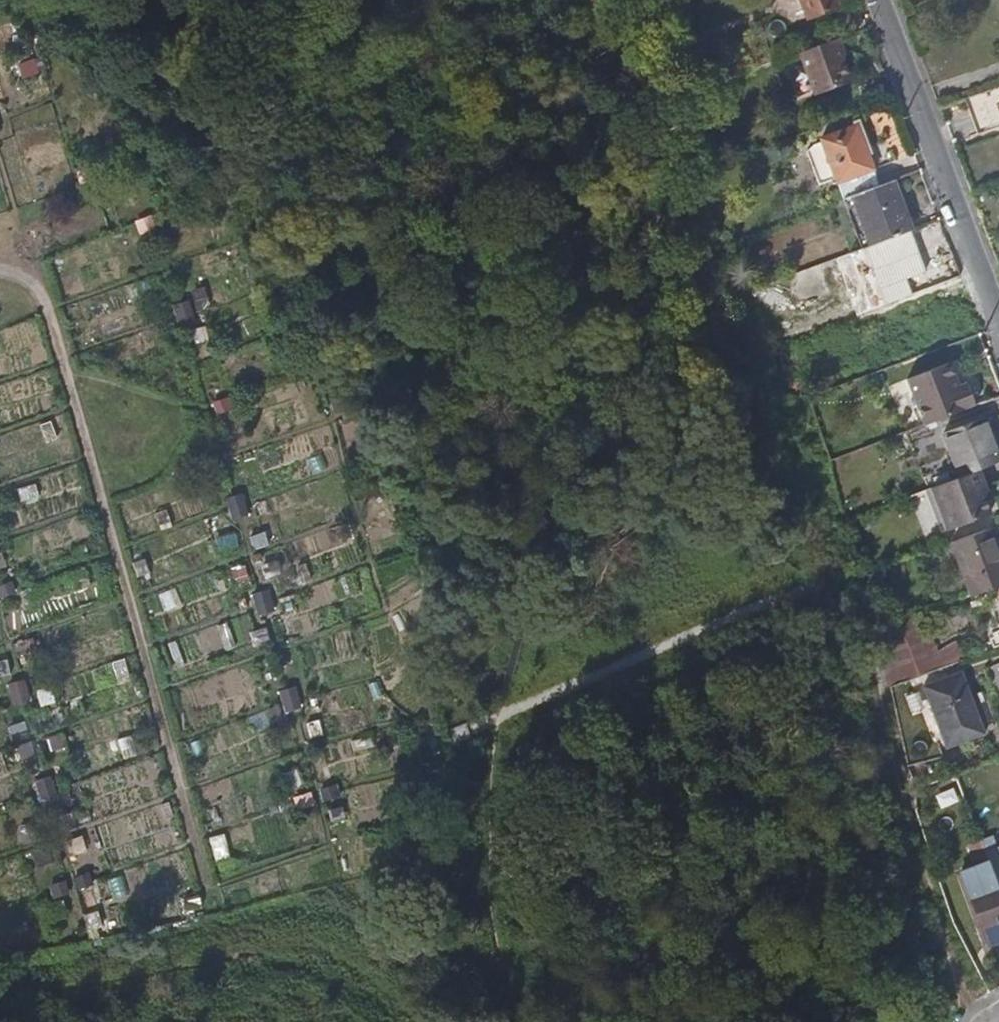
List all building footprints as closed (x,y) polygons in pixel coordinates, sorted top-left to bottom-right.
[(838,0),(800,0),(807,18),(840,5),(838,0)] [(853,77),(838,37),(804,50),(818,90),(853,77)] [(38,59),(19,63),(22,78),(41,74),(38,59)] [(967,100),(979,129),(998,121),(987,92),(967,100)] [(871,169),(854,124),(819,138),(836,182),(871,169)] [(878,185),(871,169),(836,182),(842,198),(850,195),(878,185)] [(911,231),(892,180),(878,185),(850,195),(869,245),(911,231)] [(193,302),(174,304),(176,325),(195,324),(193,302)] [(970,400),(954,362),(928,373),(945,411),(970,400)] [(985,417),(944,431),(960,476),(998,464),(998,458),(985,417)] [(17,486),(22,503),(41,497),(36,481),(17,486)] [(242,494),(228,498),(234,519),(248,515),(242,494)] [(997,525),(990,506),(987,507),(983,496),(941,511),(951,541),(953,540),(988,528),(997,525)] [(951,541),(941,511),(933,515),(944,544),(951,541)] [(988,528),(953,540),(971,594),(998,585),(998,561),(988,528)] [(236,533),(216,538),(220,552),(240,546),(236,533)] [(269,589),(253,594),(259,614),(275,610),(269,589)] [(873,629),(888,680),(961,659),(956,642),(931,649),(921,615),(873,629)] [(227,622),(216,627),(226,651),(237,646),(227,622)] [(984,732),(959,672),(921,686),(944,747),(984,732)] [(25,681),(8,685),(13,706),(31,702),(25,681)] [(43,705),(57,701),(51,684),(37,689),(43,705)] [(295,687),(280,691),(286,712),(301,708),(295,687)] [(26,719),(10,723),(14,740),(30,736),(26,719)] [(287,789),(304,783),(299,767),(282,773),(287,789)] [(956,787),(937,793),(942,807),(960,801),(956,787)] [(217,859),(232,854),(224,832),(210,837),(217,859)] [(85,835),(67,839),(70,854),(88,850),(85,835)] [(988,862),(981,845),(970,849),(977,866),(988,862)] [(995,882),(988,863),(988,862),(977,866),(964,870),(972,894),(968,896),(985,943),(998,938),(998,892),(995,882)] [(98,872),(75,875),(80,911),(102,908),(98,872)]
